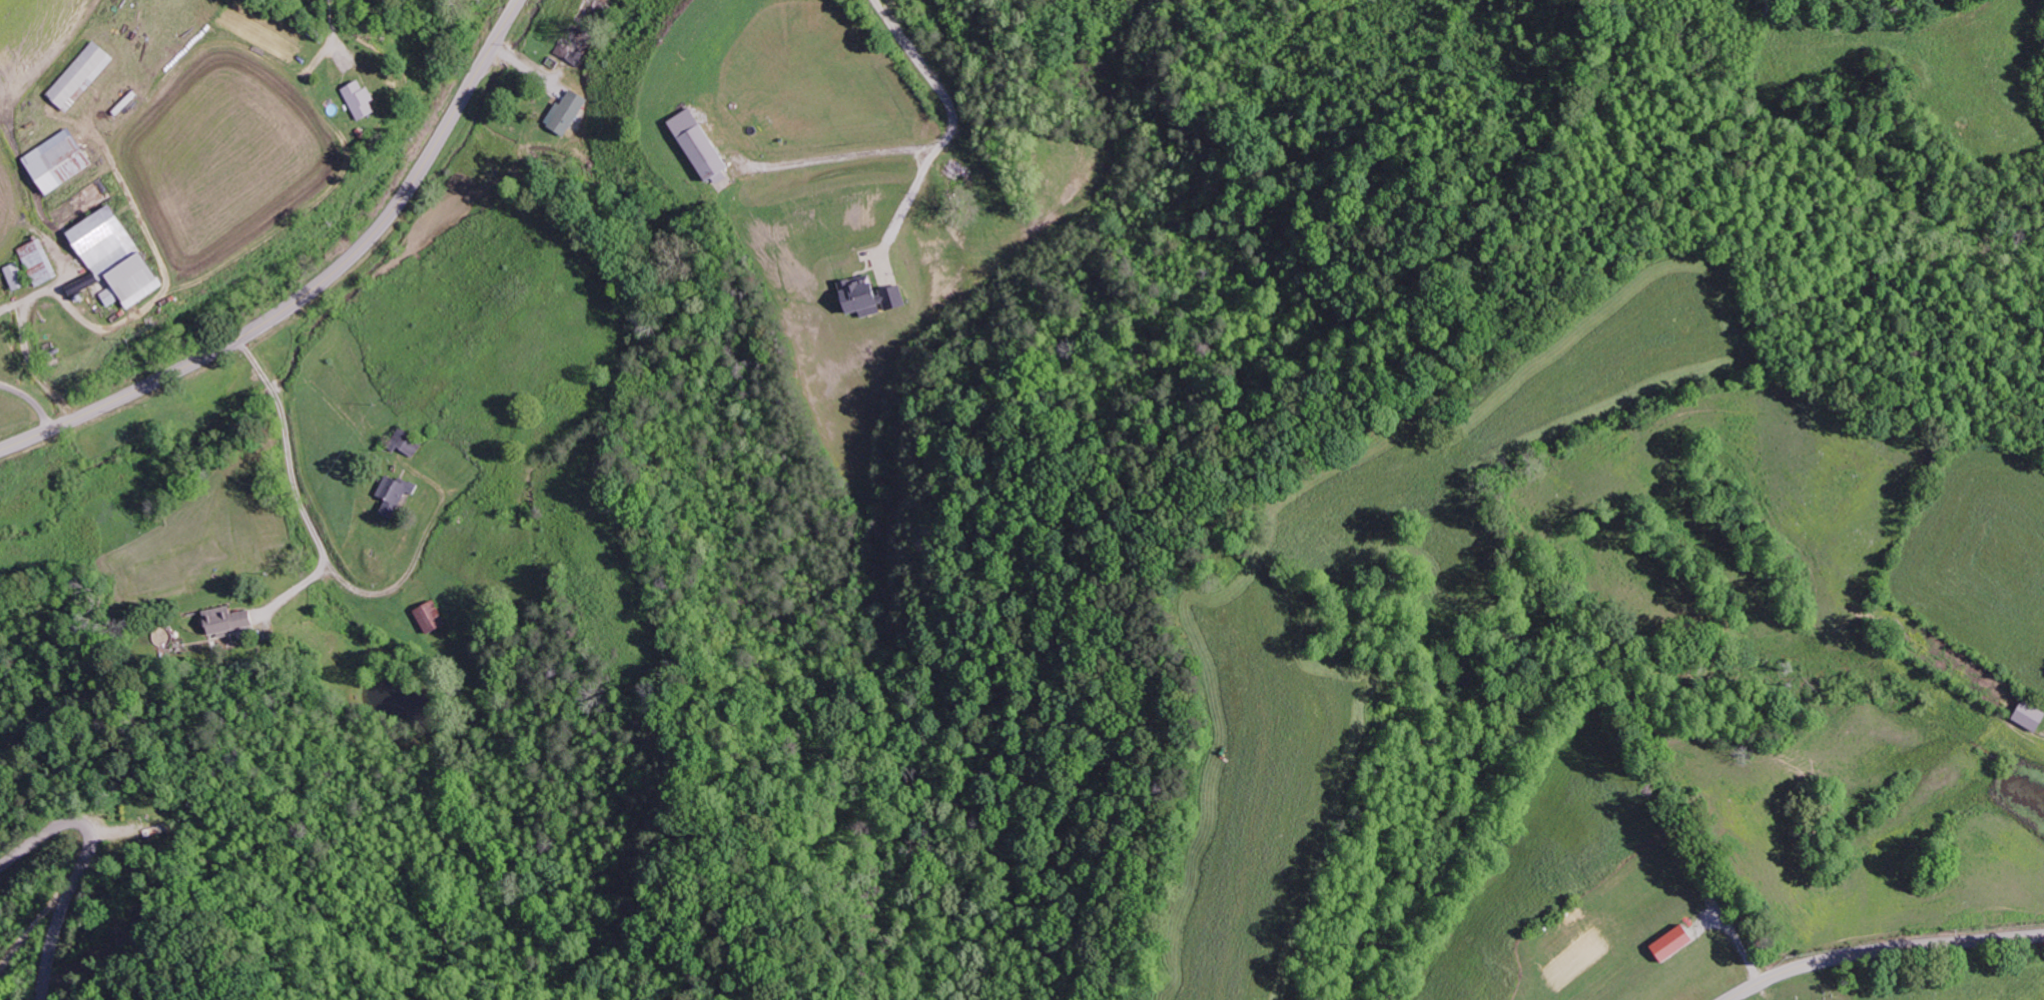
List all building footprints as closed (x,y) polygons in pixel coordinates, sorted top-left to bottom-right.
[(570,47),(564,44),(558,55),(580,67),(595,41),(579,32),(570,47)] [(118,59),(97,40),(50,95),(71,113),(118,59)] [(363,123),(381,113),(376,103),(380,100),(373,88),(368,90),(363,81),(345,90),(363,123)] [(571,137),(591,99),(574,90),(566,105),(562,103),(551,126),(571,137)] [(735,170),(698,108),(676,121),(713,183),(735,170)] [(28,155),(50,195),(99,168),(76,128),(28,155)] [(74,231),(98,273),(72,289),(77,297),(113,276),(119,286),(105,294),(113,308),(128,299),(134,309),(169,288),(147,250),(145,251),(118,205),(74,231)] [(63,278),(46,239),(22,250),(40,288),(63,278)] [(10,267),(16,292),(30,288),(24,264),(10,267)] [(845,283),(853,316),(865,313),(867,318),(889,313),(911,307),(906,287),(882,293),(877,275),(845,283)] [(399,452),(402,447),(416,456),(426,441),(404,427),(391,446),(399,452)] [(449,625),(439,600),(418,609),(428,634),(449,625)] [(207,611),(212,634),(258,625),(254,609),(234,613),(233,606),(207,611)] [(2035,730),(2043,710),(2016,700),(2009,720),(2035,730)] [(1686,945),(1678,927),(1644,941),(1651,959),(1686,945)]
